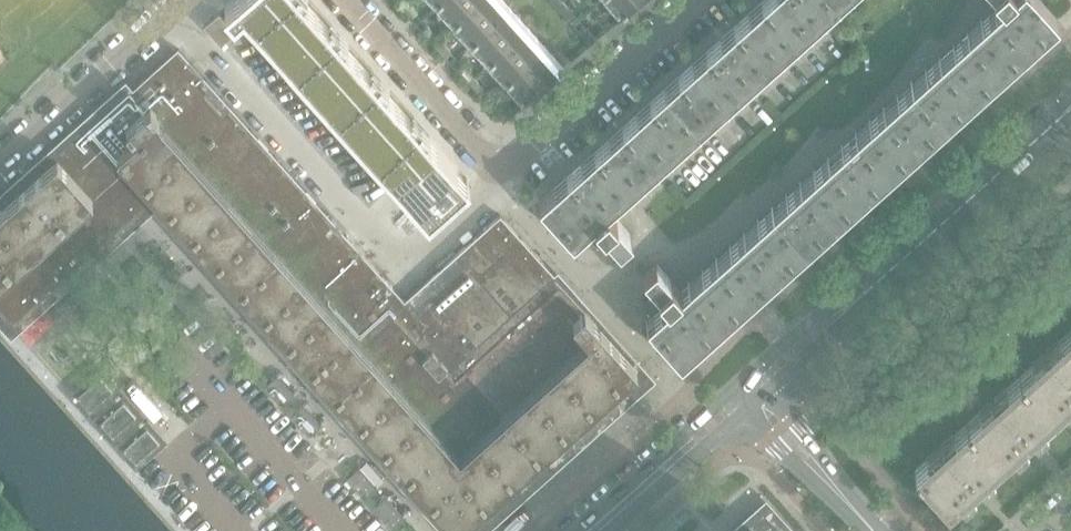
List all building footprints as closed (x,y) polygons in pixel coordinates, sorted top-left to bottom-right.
[(221,10),(230,20),(239,12),(425,219),(466,182),(302,0),(233,0),(221,10)] [(405,0),(402,0),(398,3),(410,16),(415,11),(405,0)] [(482,0),(442,0),(438,3),(439,4),(441,3),(456,20),(455,21),(456,23),(482,0)] [(507,11),(500,4),(497,0),(482,0),(456,23),(457,24),(458,22),(473,39),(471,40),(473,42),(507,11)] [(538,201),(573,239),(594,220),(619,247),(632,236),(607,208),(839,0),(762,0),(538,201)] [(562,0),(559,0),(555,4),(566,16),(572,11),(562,0)] [(639,0),(615,0),(623,10),(621,12),(624,14),(628,10),(639,0)] [(919,145),(1058,21),(1040,0),(1001,0),(1003,2),(681,290),(655,263),(643,274),(668,302),(646,321),(680,359),(919,145)] [(491,61),(524,31),(517,23),(507,11),(473,42),(474,43),(475,41),(491,58),(489,60),(491,61)] [(235,31),(218,12),(203,25),(220,44),(235,31)] [(595,37),(584,24),(578,29),(590,42),(595,37)] [(439,38),(427,25),(422,30),(434,43),(439,38)] [(508,81),(542,50),(535,43),(524,31),(491,61),(492,62),(493,61),(508,78),(507,79),(508,81)] [(450,50),(439,38),(434,43),(445,55),(450,50)] [(396,291),(178,48),(57,156),(80,183),(91,194),(119,225),(154,194),(456,530),(469,530),(644,374),(500,214),(404,300),(396,291)] [(531,97),(560,71),(552,62),(542,50),(508,81),(509,82),(511,81),(526,98),(524,99),(527,101),(531,97)] [(474,77),(462,63),(456,68),(468,82),(474,77)] [(485,89),(474,77),(468,82),(479,94),(485,89)] [(509,115),(497,102),(491,107),(503,120),(509,115)] [(80,183),(57,156),(3,204),(26,231),(53,207),(80,183)] [(119,225),(91,194),(80,183),(53,207),(92,250),(97,245),(103,240),(119,225)] [(1,254),(26,231),(3,204),(0,207),(0,255),(1,254)] [(92,250),(53,207),(26,231),(65,274),(92,250)] [(65,274),(26,231),(1,254),(39,297),(65,274)] [(1,254),(0,255),(0,309),(12,322),(39,297),(1,254)] [(1070,399),(1070,329),(1019,375),(1054,414),(1070,399)] [(277,373),(264,385),(264,386),(281,405),(294,393),(277,374),(277,373)] [(121,401),(111,389),(112,387),(100,374),(77,394),(89,408),(91,407),(102,419),(100,420),(106,427),(129,407),(123,400),(121,401)] [(1001,462),(1054,414),(1019,375),(967,423),(1001,462)] [(303,403),(290,415),(308,435),(321,424),(303,403)] [(159,440),(147,426),(145,427),(134,415),(136,414),(129,407),(106,427),(113,434),(114,433),(125,445),(124,447),(136,460),(159,440)] [(948,510),(1001,462),(967,423),(913,471),(948,510)] [(359,465),(346,477),(364,497),(377,485),(359,465)] [(386,495),(373,507),(390,527),(403,515),(386,495)] [(765,513),(744,530),(781,530),(765,513)]
